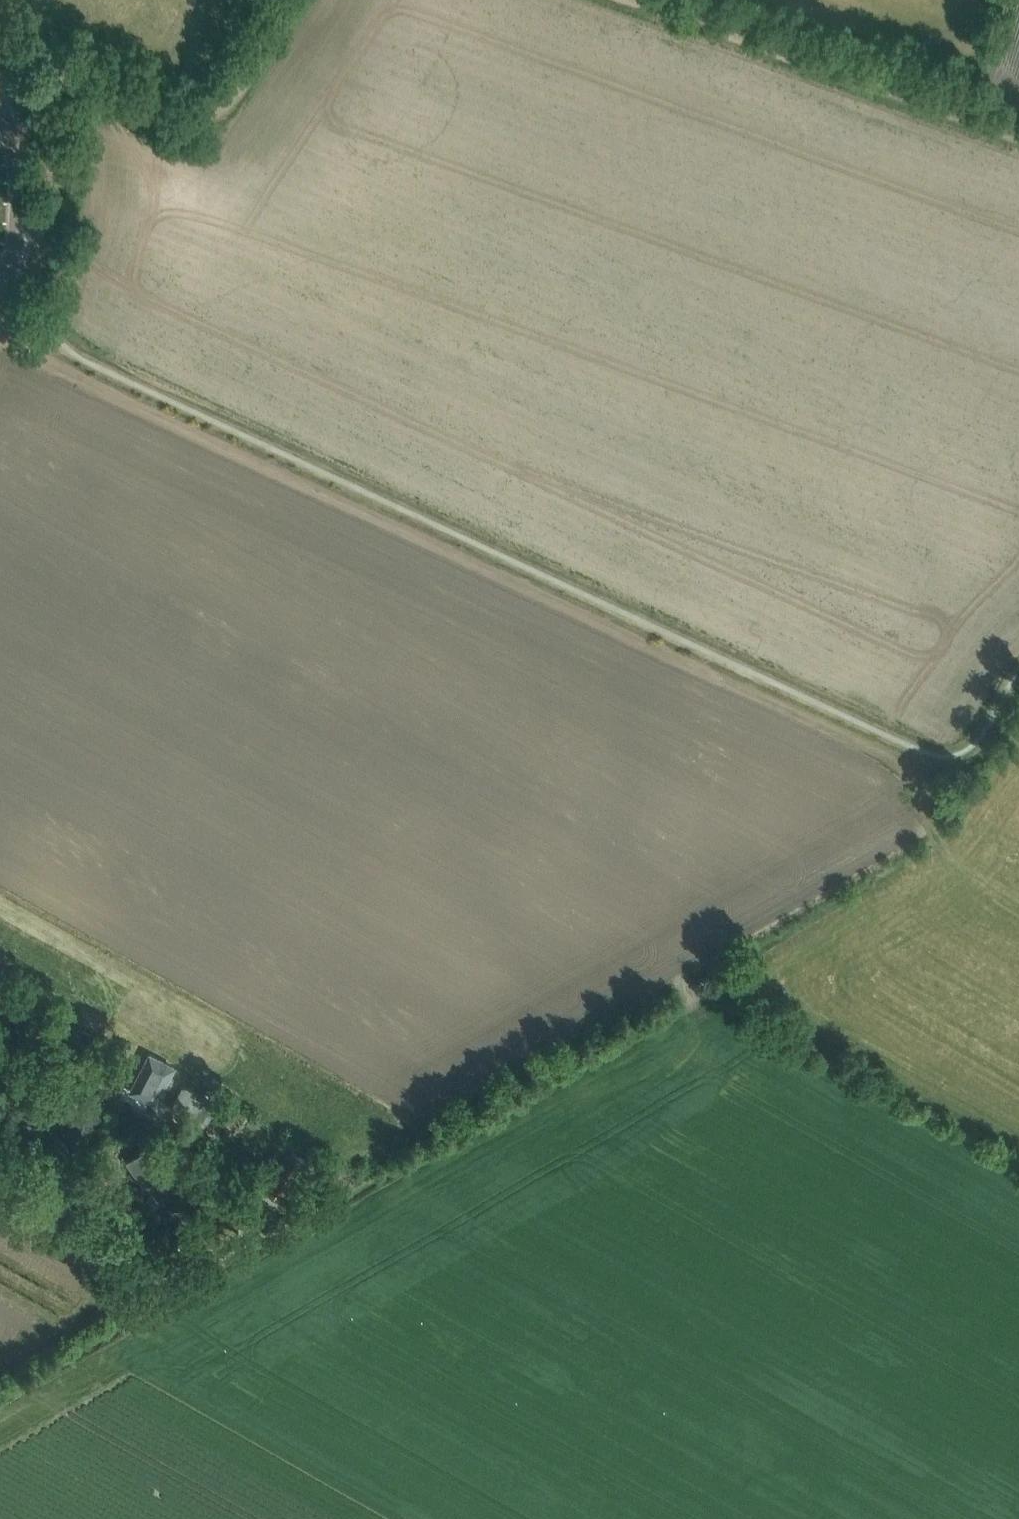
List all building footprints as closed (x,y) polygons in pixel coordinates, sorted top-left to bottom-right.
[(193,1119),(194,1117),(202,1121),(214,1098),(183,1082),(170,1107),(193,1119)] [(150,1115),(161,1094),(146,1087),(144,1092),(126,1084),(118,1100),(150,1115)] [(78,1100),(63,1132),(88,1144),(104,1112),(78,1100)] [(237,1111),(219,1101),(212,1114),(230,1124),(237,1111)] [(170,1166),(152,1140),(125,1160),(143,1185),(170,1166)] [(315,1165),(287,1146),(262,1185),(283,1199),(298,1178),(304,1182),(315,1165)] [(132,1193),(145,1213),(155,1206),(148,1196),(141,1187),(132,1193)] [(122,1205),(128,1201),(120,1191),(112,1196),(120,1207),(122,1205)]
